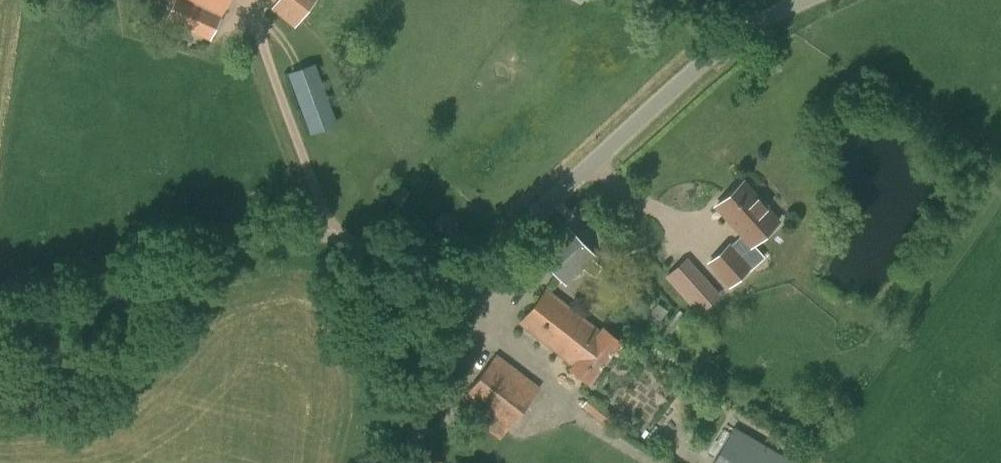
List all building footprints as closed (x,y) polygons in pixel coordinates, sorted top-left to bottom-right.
[(221,15),(228,0),(175,0),(167,19),(210,38),(221,15)] [(314,2),(316,0),(278,0),(271,9),(294,28),(301,19),(339,48),(352,31),(314,2)] [(311,134),(336,124),(315,64),(289,73),(311,134)] [(729,241),(711,261),(733,281),(751,262),(739,251),(750,239),(751,239),(776,212),(737,177),(712,204),(740,230),(730,242),(729,241)] [(594,256),(616,235),(588,207),(566,227),(538,256),(565,285),(594,256)] [(665,275),(700,312),(721,292),(686,255),(665,275)] [(588,382),(620,341),(603,328),(600,331),(546,289),(520,323),(574,364),(570,369),(588,382)] [(504,432),(539,387),(497,354),(462,399),(504,432)] [(598,421),(608,409),(590,395),(580,407),(598,421)] [(734,427),(713,462),(794,462),(734,427)]
